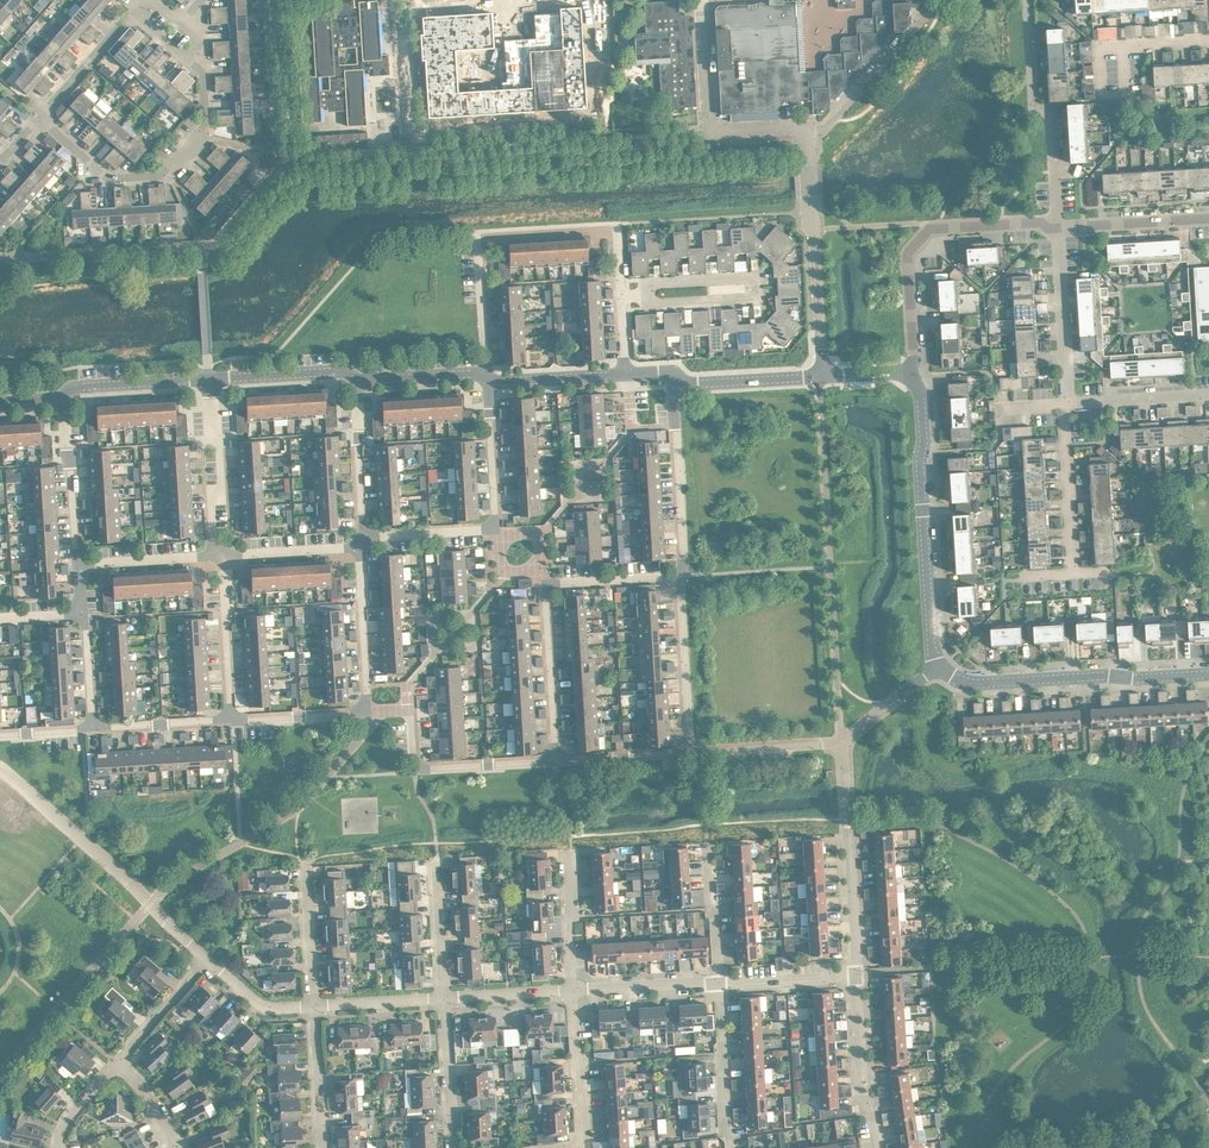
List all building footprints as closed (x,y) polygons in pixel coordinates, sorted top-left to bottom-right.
[(3,0),(0,0),(0,21),(2,22),(14,9),(3,0)] [(14,9),(22,0),(3,0),(14,9)] [(83,2),(97,14),(103,8),(113,16),(118,11),(107,0),(85,0),(83,2)] [(118,11),(124,4),(119,0),(107,0),(118,11)] [(212,13),(247,11),(247,0),(228,0),(228,4),(211,5),(212,13)] [(337,15),(332,15),(331,10),(312,11),(316,74),(301,75),(303,120),(322,119),(321,105),(328,105),(347,104),(347,108),(348,124),(367,123),(367,116),(364,80),(364,71),(369,71),(374,71),(373,58),(382,57),(382,52),(378,0),(360,0),(360,4),(355,5),(355,0),(336,0),(337,15)] [(796,0),(772,0),(726,3),(721,3),(718,4),(716,6),(716,9),(716,15),(722,112),(731,112),(731,119),(780,116),(780,109),(779,103),(802,102),(796,0)] [(921,0),(892,0),(892,1),(881,2),(881,10),(876,11),(876,19),(865,20),(865,28),(860,29),(860,37),(849,38),(849,47),(844,47),(844,55),(833,56),(833,65),(828,65),(828,74),(817,74),(817,83),(812,83),(813,112),(822,112),(831,103),(830,97),(836,97),(847,85),(846,79),(852,79),(863,66),(862,61),(868,60),(895,30),(903,30),(911,21),(910,5),(917,5),(921,0)] [(1092,0),(1077,0),(1078,12),(1093,11),(1092,0)] [(1093,11),(1107,10),(1106,0),(1092,0),(1093,11)] [(1107,10),(1121,9),(1121,0),(1106,0),(1107,10)] [(1121,9),(1136,9),(1135,0),(1121,0),(1121,9)] [(1136,9),(1150,8),(1149,0),(1135,0),(1136,9)] [(83,2),(72,15),(96,36),(101,30),(91,21),(97,14),(83,2)] [(423,31),(421,31),(422,58),(425,58),(429,115),(588,106),(581,4),(566,5),(560,6),(560,11),(534,12),(536,36),(536,40),(506,41),(505,37),(504,37),(504,45),(505,60),(501,60),(502,87),(458,89),(456,48),(494,46),(494,38),(492,10),(422,14),(423,31)] [(1066,12),(1073,18),(1075,16),(1074,6),(1071,6),(1066,12)] [(230,20),(230,29),(249,28),(247,11),(212,13),(212,16),(212,22),(230,20)] [(30,12),(25,18),(29,22),(34,16),(30,12)] [(1069,22),(1071,20),(1064,14),(1059,20),(1059,23),(1069,22)] [(72,15),(61,28),(75,40),(80,33),(90,42),(96,36),(72,15)] [(36,19),(31,25),(35,28),(40,23),(36,19)] [(24,20),(19,25),(22,29),(27,23),(24,20)] [(35,28),(31,25),(26,30),(30,33),(35,28)] [(1047,38),(1047,42),(1067,41),(1066,26),(1042,28),(1042,38),(1047,38)] [(114,54),(127,65),(140,51),(133,45),(144,32),(138,27),(114,54)] [(61,28),(49,41),(73,62),(78,56),(69,47),(75,40),(61,28)] [(213,39),(214,48),(250,45),(249,28),(230,29),(231,38),(213,39)] [(20,38),(15,43),(23,50),(27,44),(20,38)] [(49,41),(38,54),(52,66),(58,59),(68,68),(73,62),(49,41)] [(1043,47),(1043,57),(1067,55),(1067,41),(1047,42),(1048,46),(1043,47)] [(127,65),(140,77),(164,50),(162,48),(164,45),(160,42),(146,57),(140,51),(127,65)] [(13,45),(8,50),(12,54),(17,48),(13,45)] [(232,55),(232,64),(251,62),(250,45),(214,48),(214,56),(232,55)] [(140,77),(153,88),(165,74),(159,68),(172,53),(168,49),(166,51),(164,50),(140,77)] [(12,54),(8,50),(4,56),(8,59),(12,54)] [(38,54),(27,66),(50,87),(56,81),(46,73),(52,66),(38,54)] [(1049,66),(1049,71),(1068,69),(1067,55),(1043,57),(1044,67),(1049,66)] [(1208,81),(1208,61),(1198,62),(1199,81),(1208,81)] [(215,74),(216,82),(252,80),(251,62),(232,64),(233,72),(215,74)] [(1185,82),(1199,81),(1198,62),(1184,63),(1185,82)] [(1171,83),(1185,82),(1184,63),(1169,64),(1171,83)] [(1156,84),(1171,83),(1169,64),(1155,65),(1155,74),(1156,81),(1156,84)] [(50,87),(27,66),(15,79),(29,92),(35,85),(45,94),(50,87)] [(153,88),(166,99),(190,72),(183,67),(172,80),(165,74),(153,88)] [(1049,71),(1050,85),(1069,84),(1068,69),(1049,71)] [(190,72),(166,99),(186,117),(191,111),(184,105),(191,97),(184,91),(196,78),(190,72)] [(1143,82),(1156,81),(1155,74),(1142,75),(1143,82)] [(234,89),(234,98),(253,97),(252,80),(216,82),(216,90),(234,89)] [(112,83),(107,88),(113,93),(118,88),(112,83)] [(1069,84),(1050,85),(1051,100),(1070,99),(1069,84)] [(132,87),(128,92),(132,96),(137,91),(132,87)] [(77,109),(84,115),(96,101),(83,89),(59,116),(65,122),(77,109)] [(0,97),(0,117),(13,129),(19,123),(9,114),(15,107),(1,95),(0,97)] [(217,108),(218,116),(254,114),(253,97),(234,98),(235,107),(217,108)] [(79,134),(85,139),(109,112),(96,101),(84,115),(90,121),(79,134)] [(1062,108),(1063,118),(1087,116),(1086,101),(1067,102),(1067,107),(1062,108)] [(412,106),(398,107),(400,143),(414,142),(412,106)] [(103,131),(109,137),(122,123),(109,112),(85,139),(86,140),(91,144),(103,131)] [(254,114),(218,116),(218,124),(236,123),(236,132),(255,131),(254,114)] [(1069,127),(1069,131),(1088,130),(1087,116),(1063,118),(1064,127),(1069,127)] [(8,135),(13,129),(0,117),(0,128),(8,135)] [(104,156),(111,162),(134,135),(122,123),(109,137),(116,143),(104,156)] [(1064,136),(1065,146),(1089,145),(1088,130),(1069,131),(1069,136),(1064,136)] [(134,135),(111,162),(117,167),(128,154),(135,160),(148,146),(134,135)] [(31,138),(25,144),(29,147),(34,141),(31,138)] [(34,141),(29,147),(56,171),(67,158),(54,146),(47,153),(34,141)] [(214,148),(213,150),(240,173),(251,160),(237,148),(231,155),(218,143),(214,148)] [(1089,145),(1065,146),(1065,156),(1070,156),(1071,161),(1083,160),(1084,166),(1090,171),(1096,164),(1096,159),(1090,159),(1089,145)] [(37,165),(31,172),(45,184),(56,171),(29,147),(24,153),(37,165)] [(220,167),(214,174),(228,186),(240,173),(213,150),(207,156),(220,167)] [(272,153),(260,154),(260,164),(273,164),(272,153)] [(1120,195),(1119,171),(1104,172),(1104,165),(1099,166),(1092,173),(1098,178),(1104,178),(1105,191),(1110,191),(1110,196),(1120,195)] [(1204,165),(1190,166),(1191,186),(1195,185),(1196,190),(1206,190),(1204,165)] [(3,170),(6,173),(33,197),(45,184),(31,172),(25,178),(12,167),(10,169),(6,166),(3,170)] [(1190,166),(1176,167),(1177,191),(1187,191),(1187,186),(1191,186),(1190,166)] [(1176,167),(1161,168),(1163,187),(1167,187),(1167,192),(1177,191),(1176,167)] [(1161,168),(1147,169),(1149,193),(1159,193),(1158,188),(1163,187),(1161,168)] [(195,169),(190,175),(217,199),(228,186),(214,174),(209,181),(195,169)] [(1147,169),(1133,170),(1134,189),(1138,189),(1139,194),(1149,193),(1147,169)] [(1133,170),(1119,171),(1120,195),(1130,194),(1130,189),(1134,189),(1133,170)] [(14,191),(8,197),(22,209),(33,197),(6,173),(1,179),(14,191)] [(217,199),(190,175),(185,181),(198,193),(191,200),(205,212),(217,199)] [(116,205),(107,205),(108,223),(125,222),(123,187),(123,183),(115,183),(116,205)] [(160,184),(157,185),(160,220),(177,219),(177,215),(187,214),(181,200),(167,201),(166,184),(160,184)] [(150,202),(141,203),(142,221),(160,220),(157,185),(155,185),(149,185),(150,202)] [(131,186),(123,187),(125,222),(142,221),(141,203),(132,204),(131,186)] [(97,188),(89,189),(91,225),(108,223),(107,205),(98,206),(97,188)] [(91,225),(89,189),(81,189),(82,207),(72,207),(74,226),(91,225)] [(10,222),(22,209),(8,197),(2,204),(0,202),(0,213),(10,222)] [(0,213),(0,234),(10,222),(0,213)] [(761,250),(767,255),(787,232),(777,223),(763,239),(756,234),(756,225),(745,225),(747,251),(761,250)] [(734,251),(747,251),(745,225),(731,226),(732,244),(718,245),(718,252),(719,268),(735,267),(734,251)] [(706,253),(718,252),(718,245),(717,227),(702,228),(704,245),(689,246),(689,254),(690,270),(707,269),(706,253)] [(677,255),(689,254),(689,246),(688,229),(674,230),(675,247),(661,248),(661,256),(662,272),(678,271),(677,255)] [(649,257),(661,256),(661,248),(660,233),(660,230),(646,231),(647,249),(632,250),(633,274),(650,273),(649,257)] [(778,275),(778,284),(800,283),(799,263),(790,263),(783,258),(798,242),(787,232),(767,255),(773,260),(774,276),(778,275)] [(73,234),(65,234),(66,245),(73,244),(73,234)] [(1158,261),(1167,261),(1166,236),(1152,237),(1154,269),(1158,269),(1158,261)] [(1167,261),(1188,259),(1195,252),(1188,246),(1181,247),(1181,236),(1166,236),(1167,261)] [(590,237),(548,239),(549,264),(588,262),(589,272),(600,272),(599,250),(591,251),(590,237)] [(1149,270),(1154,269),(1152,237),(1137,238),(1139,262),(1149,262),(1149,270)] [(985,262),(983,238),(973,239),(974,244),(969,244),(969,257),(963,257),(958,263),(966,270),(970,270),(970,263),(985,262)] [(993,238),(983,238),(985,262),(999,262),(1000,268),(1005,268),(1012,260),(1006,255),(999,255),(998,242),(993,243),(993,238)] [(1129,263),(1139,262),(1137,238),(1123,239),(1125,271),(1130,271),(1129,263)] [(549,264),(548,239),(506,242),(506,256),(499,256),(500,278),(511,277),(511,266),(549,264)] [(1121,271),(1125,271),(1123,239),(1108,240),(1110,264),(1120,264),(1121,271)] [(1190,280),(1208,279),(1208,264),(1201,265),(1201,258),(1195,252),(1188,259),(1190,280)] [(1014,274),(1014,289),(1034,288),(1033,273),(1032,273),(1020,274),(1020,267),(1014,262),(1007,270),(1007,274),(1014,274)] [(934,283),(934,294),(958,292),(958,278),(964,277),(964,272),(956,265),(951,271),(951,278),(939,278),(939,283),(934,283)] [(1076,277),(1077,291),(1109,289),(1109,285),(1101,285),(1100,275),(1076,277)] [(579,279),(580,293),(601,292),(600,278),(579,279)] [(1183,295),(1208,293),(1208,279),(1190,280),(1190,290),(1182,291),(1183,295)] [(501,284),(502,298),(523,296),(522,283),(501,284)] [(776,309),(771,315),(794,335),(803,324),(787,310),(792,303),(802,303),(800,283),(778,284),(779,293),(775,293),(776,309)] [(1014,289),(1015,303),(1034,302),(1034,288),(1014,289)] [(1077,291),(1078,306),(1102,304),(1101,294),(1109,294),(1109,289),(1077,291)] [(580,293),(581,306),(602,304),(601,292),(580,293)] [(945,308),(946,315),(960,314),(958,292),(934,294),(935,303),(940,303),(940,308),(945,308)] [(1191,309),(1208,308),(1208,293),(1183,295),(1183,300),(1191,299),(1191,309)] [(502,298),(502,311),(523,309),(523,296),(502,298)] [(1015,303),(1016,317),(1035,316),(1034,302),(1015,303)] [(581,306),(582,319),(603,317),(602,304),(581,306)] [(1078,306),(1079,320),(1111,318),(1110,313),(1103,314),(1102,304),(1078,306)] [(721,307),(722,323),(723,331),(737,330),(738,348),(752,347),(751,321),(739,322),(738,306),(721,307)] [(692,309),(693,325),(694,325),(694,333),(695,333),(709,332),(710,349),(724,349),(723,331),(722,323),(710,324),(709,308),(692,309)] [(1184,324),(1208,322),(1208,308),(1191,309),(1192,319),(1184,319),(1184,324)] [(502,311),(503,323),(524,322),(523,309),(502,311)] [(664,311),(665,327),(666,334),(680,334),(681,351),(696,350),(695,333),(694,333),(694,325),(693,325),(682,326),(681,310),(664,311)] [(665,327),(653,327),(652,312),(635,313),(637,336),(652,335),(653,353),(667,352),(667,346),(666,334),(665,327)] [(936,326),(937,337),(961,335),(960,314),(946,315),(946,321),(941,321),(941,326),(936,326)] [(766,320),(751,321),(752,347),(763,346),(763,337),(768,331),(784,345),(794,335),(771,315),(766,320)] [(1016,317),(1017,332),(1036,330),(1035,316),(1016,317)] [(582,319),(583,331),(604,330),(603,317),(582,319)] [(1079,320),(1080,334),(1104,333),(1103,323),(1111,322),(1111,318),(1079,320)] [(563,320),(555,321),(556,329),(563,329),(563,320)] [(503,323),(504,336),(525,335),(524,322),(503,323)] [(1184,324),(1185,328),(1193,328),(1193,338),(1208,337),(1208,322),(1184,324)] [(583,331),(583,344),(604,343),(604,330),(583,331)] [(1017,332),(1018,346),(1037,345),(1036,330),(1017,332)] [(1092,355),(1099,361),(1105,354),(1104,333),(1080,334),(1081,349),(1092,348),(1092,355)] [(504,336),(505,349),(526,348),(525,335),(504,336)] [(943,346),(943,351),(962,349),(961,335),(937,337),(938,346),(943,346)] [(1164,350),(1154,350),(1156,375),(1170,374),(1168,342),(1164,342),(1164,350)] [(1173,342),(1168,342),(1170,374),(1185,373),(1184,349),(1173,349),(1173,342)] [(604,343),(583,344),(584,358),(605,356),(604,343)] [(1144,343),(1140,344),(1142,376),(1156,375),(1154,350),(1145,351),(1144,343)] [(1136,352),(1126,352),(1127,376),(1142,376),(1140,344),(1135,344),(1136,352)] [(1018,346),(1019,360),(1038,359),(1037,345),(1018,346)] [(526,348),(505,349),(505,362),(526,361),(526,348)] [(962,349),(943,351),(944,365),(963,364),(962,349)] [(1105,354),(1099,361),(1105,366),(1112,366),(1112,377),(1127,376),(1126,352),(1105,354)] [(1019,360),(1020,375),(1022,375),(1029,374),(1039,374),(1038,359),(1019,360)] [(950,381),(951,396),(970,395),(968,373),(954,374),(955,381),(950,381)] [(1009,388),(1008,375),(1001,376),(1001,388),(1009,388)] [(328,389),(286,392),(287,417),(326,414),(327,425),(338,424),(336,403),(329,403),(328,389)] [(578,392),(579,406),(614,404),(613,398),(604,398),(603,391),(578,392)] [(287,417),(286,392),(243,395),(244,408),(237,409),(238,430),(249,429),(248,419),(287,417)] [(464,394),(422,397),(423,421),(462,419),(463,429),(474,429),(472,407),(465,408),(464,394)] [(513,396),(514,410),(535,408),(534,395),(513,396)] [(946,400),(947,410),(971,409),(970,395),(951,396),(951,400),(946,400)] [(423,421),(422,397),(379,399),(380,413),(373,413),(374,435),(385,434),(384,424),(423,421)] [(178,399),(136,401),(138,426),(150,425),(176,423),(177,434),(188,433),(187,412),(179,412),(178,399)] [(138,426),(136,401),(94,404),(94,418),(87,418),(88,439),(99,439),(99,428),(138,426)] [(579,406),(580,418),(605,417),(605,410),(614,409),(614,404),(579,406)] [(514,410),(515,423),(536,421),(535,408),(514,410)] [(952,420),(953,424),(972,423),(971,409),(947,410),(947,420),(952,420)] [(580,418),(581,431),(615,429),(615,423),(605,424),(605,417),(580,418)] [(1197,422),(1193,423),(1194,442),(1208,441),(1207,417),(1197,417),(1197,422)] [(1169,424),(1164,424),(1166,444),(1180,443),(1178,418),(1168,419),(1169,424)] [(1188,418),(1178,418),(1180,443),(1194,442),(1193,423),(1189,423),(1188,418)] [(44,420),(2,423),(3,447),(42,445),(43,455),(54,455),(52,433),(45,434),(44,420)] [(1136,426),(1137,445),(1151,444),(1150,420),(1140,421),(1140,426),(1136,426)] [(1160,420),(1150,420),(1151,444),(1166,444),(1164,424),(1160,425),(1160,420)] [(515,423),(516,436),(537,434),(536,421),(515,423)] [(1137,445),(1136,426),(1132,426),(1131,421),(1121,422),(1122,440),(1115,440),(1110,446),(1118,453),(1123,453),(1123,446),(1137,445)] [(972,423),(953,424),(953,439),(958,439),(959,446),(973,445),(972,423)] [(1025,424),(1026,437),(1033,436),(1033,424),(1025,424)] [(1005,438),(1012,438),(1011,425),(1004,425),(1005,438)] [(615,429),(581,431),(582,445),(607,443),(606,436),(615,435),(615,429)] [(317,435),(318,448),(339,447),(338,433),(317,435)] [(516,436),(517,449),(538,447),(537,434),(516,436)] [(1024,437),(1024,452),(1044,450),(1043,436),(1033,436),(1026,437),(1024,437)] [(238,439),(239,453),(260,451),(259,438),(238,439)] [(453,439),(454,452),(475,451),(474,438),(453,439)] [(637,440),(638,454),(659,452),(658,439),(637,440)] [(168,444),(168,457),(189,456),(189,442),(168,444)] [(375,444),(375,457),(396,456),(396,443),(375,444)] [(1103,443),(1098,449),(1103,454),(1108,448),(1103,443)] [(414,444),(405,445),(405,455),(414,455),(414,444)] [(89,449),(90,462),(111,461),(110,447),(89,449)] [(308,457),(309,461),(340,460),(339,447),(318,448),(319,456),(308,457)] [(517,449),(517,462),(538,460),(538,447),(517,449)] [(1091,461),(1092,476),(1111,475),(1110,460),(1116,460),(1116,455),(1108,448),(1103,454),(1103,461),(1091,461)] [(1024,452),(1025,466),(1044,465),(1044,450),(1024,452)] [(239,453),(240,466),(261,464),(261,459),(260,451),(239,453)] [(454,452),(455,465),(476,464),(475,451),(454,452)] [(638,454),(639,466),(660,465),(659,452),(638,454)] [(949,456),(950,471),(970,469),(969,455),(949,456)] [(159,466),(159,471),(190,469),(189,456),(168,457),(169,465),(159,466)] [(265,458),(261,459),(261,464),(274,463),(273,456),(265,457),(265,458)] [(375,457),(376,470),(397,469),(396,456),(375,457)] [(319,466),(320,473),(320,474),(335,473),(341,473),(340,460),(309,461),(309,466),(319,466)] [(517,462),(518,474),(539,473),(538,460),(517,462)] [(90,462),(90,475),(111,474),(111,461),(90,462)] [(33,465),(34,478),(55,477),(54,464),(33,465)] [(240,466),(241,478),(262,477),(261,464),(240,466)] [(455,465),(456,478),(477,477),(476,464),(455,465)] [(639,466),(639,479),(660,478),(660,465),(639,466)] [(1025,466),(1026,480),(1045,479),(1044,465),(1025,466)] [(1161,465),(1153,466),(1153,476),(1162,476),(1161,465)] [(14,466),(6,466),(7,480),(19,479),(19,471),(14,471),(14,466)] [(437,467),(428,467),(429,480),(438,479),(437,467)] [(169,475),(170,483),(191,482),(190,469),(159,471),(159,475),(169,475)] [(376,470),(377,483),(398,482),(397,469),(376,470)] [(946,475),(946,485),(970,484),(970,469),(950,471),(951,475),(946,475)] [(1007,471),(999,471),(1000,482),(1007,481),(1007,471)] [(314,473),(315,487),(336,486),(335,473),(320,474),(320,473),(314,473)] [(518,474),(519,487),(540,486),(539,473),(518,474)] [(91,488),(97,488),(97,487),(112,487),(112,486),(111,474),(90,475),(91,488)] [(1092,476),(1093,490),(1112,489),(1111,475),(1092,476)] [(24,487),(25,492),(56,490),(55,477),(34,478),(34,487),(24,487)] [(241,478),(242,491),(263,490),(262,477),(241,478)] [(456,478),(456,491),(477,490),(477,477),(456,478)] [(639,479),(640,492),(661,491),(660,478),(639,479)] [(1026,480),(1027,494),(1046,493),(1045,479),(1026,480)] [(160,492),(161,496),(192,494),(191,482),(170,483),(170,491),(160,492)] [(377,483),(378,496),(399,495),(398,482),(377,483)] [(957,499),(957,506),(972,505),(970,484),(946,485),(947,495),(952,495),(952,500),(957,499)] [(97,487),(97,488),(98,500),(119,499),(118,486),(112,486),(112,487),(97,487)] [(315,487),(315,500),(336,498),(336,486),(315,487)] [(519,487),(520,500),(541,499),(540,486),(519,487)] [(1093,490),(1093,505),(1113,504),(1112,489),(1093,490)] [(35,496),(36,504),(56,503),(56,490),(25,492),(25,497),(35,496)] [(242,491),(242,504),(263,503),(263,490),(242,491)] [(456,491),(457,504),(478,503),(477,490),(456,491)] [(640,492),(641,505),(662,504),(661,491),(640,492)] [(1027,494),(1028,509),(1047,507),(1046,493),(1027,494)] [(171,500),(172,509),(193,507),(192,494),(161,496),(161,501),(171,500)] [(378,496),(378,509),(399,507),(399,495),(378,496)] [(315,500),(316,512),(337,511),(336,498),(315,500)] [(98,500),(99,513),(119,512),(119,499),(98,500)] [(541,499),(520,500),(521,513),(507,514),(507,520),(523,519),(523,513),(542,512),(541,499)] [(26,513),(26,517),(57,516),(56,503),(36,504),(36,512),(26,513)] [(242,504),(243,517),(264,516),(263,503),(242,504)] [(478,503),(457,504),(458,517),(479,516),(478,503)] [(641,505),(642,518),(663,517),(662,504),(641,505)] [(1093,505),(1094,519),(1113,518),(1113,504),(1093,505)] [(948,518),(949,528),(973,526),(972,505),(957,506),(958,512),(953,513),(953,518),(948,518)] [(162,517),(162,522),(193,520),(193,507),(172,509),(172,517),(162,517)] [(399,507),(378,509),(379,522),(400,521),(399,507)] [(1028,509),(1029,523),(1048,522),(1047,507),(1028,509)] [(565,517),(566,523),(600,521),(599,508),(574,509),(575,517),(565,517)] [(337,511),(316,512),(317,526),(338,525),(337,511)] [(99,513),(99,526),(120,525),(119,512),(99,513)] [(37,522),(37,530),(58,529),(57,516),(26,517),(26,522),(37,522)] [(264,516),(243,517),(244,530),(265,529),(264,516)] [(642,518),(643,531),(664,530),(663,517),(642,518)] [(1094,519),(1095,533),(1114,532),(1113,518),(1094,519)] [(193,520),(162,522),(163,527),(173,526),(173,535),(194,534),(193,520)] [(575,528),(576,535),(601,534),(600,521),(566,523),(566,529),(575,528)] [(1029,523),(1030,537),(1049,536),(1048,522),(1029,523)] [(120,525),(99,526),(100,539),(121,538),(120,525)] [(954,538),(955,542),(974,541),(973,526),(949,528),(949,538),(954,538)] [(27,539),(28,543),(59,542),(58,529),(37,530),(38,538),(27,539)] [(643,531),(643,544),(664,543),(664,530),(643,531)] [(1095,533),(1096,547),(1115,546),(1114,532),(1095,533)] [(567,543),(567,549),(601,547),(601,534),(576,535),(576,542),(567,543)] [(1030,537),(1031,551),(1050,550),(1049,536),(1030,537)] [(950,547),(951,556),(975,555),(974,541),(955,542),(955,546),(950,547)] [(38,548),(39,555),(39,556),(54,555),(60,555),(59,542),(28,543),(28,544),(28,548),(38,548)] [(664,543),(643,544),(644,557),(665,556),(664,543)] [(1115,546),(1096,547),(1097,562),(1116,561),(1115,546)] [(601,547),(567,549),(568,554),(577,554),(577,562),(602,560),(601,547)] [(440,549),(441,562),(475,560),(474,555),(465,555),(465,548),(440,549)] [(1050,550),(1031,551),(1031,566),(1051,565),(1050,550)] [(381,553),(382,566),(403,565),(402,551),(381,553)] [(1001,554),(994,554),(994,565),(1002,564),(1001,554)] [(33,555),(34,569),(55,568),(54,555),(39,556),(39,555),(33,555)] [(961,571),(962,577),(976,576),(975,555),(951,556),(951,566),(956,566),(956,571),(961,571)] [(441,562),(442,575),(466,574),(466,567),(475,566),(475,560),(441,562)] [(333,561),(290,563),(292,588),(331,585),(332,596),(342,595),(341,574),(334,574),(333,561)] [(292,588),(290,563),(248,566),(249,580),(241,580),(243,601),(254,601),(253,590),(292,588)] [(382,566),(383,579),(404,578),(403,565),(382,566)] [(34,569),(34,582),(55,580),(55,568),(34,569)] [(195,569),(152,572),(154,596),(193,594),(193,604),(204,604),(203,583),(196,583),(195,569)] [(154,596),(152,572),(110,574),(111,588),(103,589),(104,610),(115,609),(115,599),(154,596)] [(442,575),(442,588),(476,586),(476,580),(467,581),(466,574),(442,575)] [(519,577),(520,585),(533,584),(532,576),(519,577)] [(953,589),(953,599),(977,598),(976,576),(962,577),(962,584),(957,584),(958,589),(953,589)] [(383,579),(384,592),(405,591),(404,578),(383,579)] [(55,580),(34,582),(35,595),(56,594),(55,580)] [(476,586),(442,588),(443,601),(468,600),(467,592),(477,592),(476,586)] [(635,589),(636,602),(657,601),(656,587),(635,589)] [(384,592),(384,604),(384,605),(400,604),(405,604),(405,591),(384,592)] [(563,593),(564,606),(585,605),(584,592),(563,593)] [(506,597),(507,610),(528,609),(527,595),(506,597)] [(977,598),(953,599),(954,609),(959,609),(959,614),(972,613),(972,619),(978,624),(985,617),(985,612),(978,612),(977,598)] [(323,614),(323,622),(344,620),(343,601),(322,603),(322,608),(323,614)] [(636,602),(636,615),(657,614),(657,601),(636,602)] [(379,604),(379,618),(401,616),(400,604),(384,605),(384,604),(379,604)] [(564,606),(564,619),(585,618),(585,605),(564,606)] [(244,626),(265,625),(264,606),(242,608),(242,613),(243,613),(244,626)] [(235,609),(234,609),(235,616),(235,619),(243,618),(243,613),(242,613),(242,608),(240,609),(235,609)] [(507,610),(508,623),(529,622),(528,609),(507,610)] [(636,615),(637,628),(658,627),(657,614),(636,615)] [(184,617),(185,630),(206,629),(205,615),(184,617)] [(379,618),(380,631),(401,630),(401,616),(379,618)] [(426,616),(417,616),(418,628),(427,628),(427,622),(426,616)] [(1115,617),(1093,619),(1094,643),(1104,642),(1104,637),(1109,637),(1108,632),(1115,632),(1115,617)] [(1204,617),(1183,618),(1184,632),(1190,632),(1190,637),(1195,636),(1196,641),(1206,641),(1204,617)] [(564,619),(565,632),(586,631),(585,618),(564,619)] [(1009,648),(1007,624),(992,625),(992,618),(987,619),(980,626),(986,632),(993,631),(993,644),(998,644),(999,649),(1009,648)] [(1183,618),(1161,619),(1163,643),(1173,643),(1172,638),(1177,637),(1177,633),(1184,632),(1183,618)] [(1093,619),(1071,620),(1072,634),(1079,634),(1079,639),(1084,638),(1084,643),(1094,643),(1093,619)] [(1161,619),(1140,620),(1141,635),(1147,634),(1148,639),(1152,639),(1153,644),(1163,643),(1161,619)] [(105,621),(106,635),(127,634),(126,620),(105,621)] [(323,622),(324,634),(345,633),(344,620),(323,622)] [(1071,620),(1050,621),(1051,645),(1061,645),(1061,640),(1066,640),(1066,635),(1072,634),(1071,620)] [(1141,635),(1140,620),(1118,622),(1119,646),(1130,645),(1130,640),(1134,640),(1134,635),(1141,635)] [(1035,622),(1029,623),(1029,637),(1036,636),(1036,641),(1041,641),(1041,646),(1051,645),(1050,621),(1035,622)] [(508,623),(509,636),(530,634),(529,622),(508,623)] [(1029,623),(1007,624),(1009,648),(1018,647),(1018,642),(1023,642),(1023,637),(1029,637),(1029,623)] [(49,625),(49,638),(70,637),(70,624),(49,625)] [(244,626),(245,639),(266,638),(265,625),(244,626)] [(637,628),(638,641),(659,639),(658,627),(637,628)] [(175,639),(175,644),(207,642),(206,629),(185,630),(185,638),(175,639)] [(380,631),(381,644),(402,643),(401,630),(380,631)] [(565,632),(566,645),(587,644),(586,631),(565,632)] [(324,634),(325,647),(346,646),(345,633),(324,634)] [(106,635),(107,648),(128,646),(127,634),(106,635)] [(509,636),(509,649),(530,647),(530,634),(509,636)] [(49,638),(50,651),(71,650),(70,637),(49,638)] [(245,639),(246,652),(267,651),(266,638),(245,639)] [(638,641),(639,653),(660,652),(659,639),(638,641)] [(186,648),(186,656),(207,654),(207,642),(175,644),(176,648),(186,648)] [(381,644),(382,657),(403,655),(402,643),(381,644)] [(567,658),(573,658),(572,657),(588,656),(587,644),(566,645),(567,658)] [(108,661),(113,661),(113,660),(128,659),(128,646),(107,648),(108,661)] [(325,647),(325,660),(346,659),(346,646),(325,647)] [(509,649),(510,661),(531,660),(530,647),(509,649)] [(50,651),(51,664),(72,663),(71,650),(50,651)] [(246,652),(247,665),(268,664),(267,651),(246,652)] [(639,653),(640,666),(661,665),(660,652),(639,653)] [(23,653),(23,663),(24,663),(31,663),(31,653),(23,653)] [(177,665),(177,669),(208,667),(207,654),(186,656),(187,664),(177,665)] [(403,655),(382,657),(383,670),(404,669),(403,655)] [(573,658),(573,670),(594,669),(593,655),(588,656),(572,657),(573,658)] [(113,660),(113,661),(114,673),(135,672),(134,658),(128,659),(113,660)] [(325,660),(326,673),(347,672),(346,659),(325,660)] [(510,661),(511,674),(532,673),(531,660),(510,661)] [(51,664),(52,677),(73,676),(72,663),(51,664)] [(247,665),(247,678),(268,676),(268,664),(247,665)] [(427,674),(427,680),(461,678),(460,664),(435,666),(436,673),(427,674)] [(640,680),(646,680),(646,679),(661,678),(661,665),(640,666),(640,680)] [(188,673),(188,681),(209,680),(208,667),(177,669),(177,674),(188,673)] [(573,670),(574,683),(595,682),(594,669),(573,670)] [(114,673),(115,686),(136,685),(135,672),(114,673)] [(326,673),(327,686),(348,684),(347,672),(326,673)] [(511,674),(512,687),(533,686),(532,673),(511,674)] [(52,677),(53,690),(74,688),(73,676),(52,677)] [(247,678),(248,691),(269,689),(268,676),(247,678)] [(636,688),(637,693),(668,691),(667,677),(661,678),(646,679),(646,680),(647,687),(636,688)] [(437,685),(437,692),(462,691),(461,678),(427,680),(427,685),(437,685)] [(178,690),(179,695),(210,693),(209,680),(188,681),(189,690),(178,690)] [(574,683),(575,696),(596,695),(595,682),(574,683)] [(348,684),(327,686),(328,699),(349,698),(348,684)] [(115,686),(116,699),(137,697),(136,685),(115,686)] [(512,687),(513,700),(534,699),(533,686),(512,687)] [(53,690),(53,703),(74,701),(74,688),(53,690)] [(269,689),(248,691),(249,704),(270,703),(269,689)] [(428,700),(429,705),(463,703),(462,691),(437,692),(437,699),(428,700)] [(647,697),(648,705),(669,703),(668,691),(637,693),(637,697),(647,697)] [(210,693),(179,695),(179,700),(189,699),(190,708),(211,706),(210,693)] [(575,696),(576,709),(597,708),(596,695),(575,696)] [(137,697),(116,699),(116,712),(137,711),(137,697)] [(513,700),(514,713),(535,712),(534,699),(513,700)] [(1208,700),(1193,701),(1194,720),(1208,719),(1208,724),(1208,708),(1208,700)] [(54,715),(47,716),(47,723),(75,722),(74,715),(75,715),(75,707),(79,707),(79,706),(86,705),(86,701),(79,701),(74,701),(53,703),(54,715)] [(1193,701),(1178,702),(1180,721),(1194,720),(1193,701)] [(1180,721),(1178,702),(1164,703),(1166,722),(1180,721)] [(438,711),(439,718),(463,716),(463,703),(429,705),(429,711),(438,711)] [(638,713),(638,718),(669,716),(669,703),(648,705),(648,713),(638,713)] [(1164,703),(1150,704),(1151,723),(1166,722),(1164,703)] [(1151,723),(1150,704),(1136,705),(1137,724),(1151,723)] [(1123,725),(1121,705),(1107,706),(1108,726),(1123,725)] [(1136,705),(1121,705),(1123,725),(1137,724),(1136,705)] [(1108,726),(1107,706),(1092,707),(1094,726),(1108,726)] [(576,709),(576,722),(598,721),(597,708),(576,709)] [(1082,727),(1080,708),(1066,709),(1067,728),(1082,727)] [(1066,709),(1051,710),(1053,729),(1067,728),(1066,709)] [(1053,729),(1051,710),(1037,711),(1038,730),(1053,729)] [(1024,731),(1023,711),(1008,712),(1010,732),(1024,731)] [(1037,711),(1023,711),(1024,731),(1038,730),(1037,711)] [(514,713),(514,726),(535,725),(535,712),(514,713)] [(997,713),(994,713),(995,732),(1010,732),(1008,712),(997,713)] [(995,732),(994,713),(980,714),(981,733),(995,732)] [(981,733),(980,714),(965,715),(966,723),(958,724),(959,739),(967,739),(967,734),(981,733)] [(430,725),(430,731),(464,729),(463,716),(439,718),(439,725),(430,725)] [(649,722),(649,730),(670,729),(669,716),(638,718),(639,723),(649,722)] [(576,722),(577,735),(598,733),(598,721),(576,722)] [(514,726),(515,739),(536,737),(535,725),(514,726)] [(440,736),(440,743),(465,742),(464,729),(430,731),(430,737),(440,736)] [(670,729),(649,730),(650,744),(671,742),(670,729)] [(598,733),(577,735),(578,748),(599,747),(598,733)] [(536,737),(515,739),(516,752),(537,751),(536,737)] [(218,742),(212,743),(213,764),(226,763),(225,742),(218,742)] [(465,742),(440,743),(441,750),(431,751),(432,757),(466,755),(465,742)] [(212,743),(199,744),(200,765),(213,764),(212,743)] [(186,744),(173,745),(174,766),(187,765),(186,744)] [(199,744),(186,744),(187,765),(200,765),(199,744)] [(173,745),(160,746),(161,767),(174,766),(173,745)] [(160,746),(147,747),(148,768),(161,767),(160,746)] [(147,747),(134,748),(136,769),(148,768),(147,747)] [(121,748),(109,749),(110,770),(123,769),(121,748)] [(134,748),(121,748),(123,769),(136,769),(134,748)] [(109,749),(95,750),(96,771),(110,770),(109,749)] [(876,833),(877,848),(895,847),(894,832),(876,833)] [(803,838),(804,853),(822,851),(821,837),(803,838)] [(731,842),(732,857),(750,856),(750,854),(755,854),(758,850),(758,845),(754,842),(750,842),(749,841),(731,842)] [(664,861),(670,861),(688,860),(687,845),(663,846),(664,861)] [(877,848),(878,862),(896,861),(895,847),(877,848)] [(528,858),(529,872),(551,871),(550,856),(546,857),(545,850),(538,850),(525,851),(525,859),(528,858)] [(592,851),(593,865),(612,864),(611,850),(592,851)] [(804,853),(805,867),(823,866),(822,851),(804,853)] [(452,863),(453,877),(475,875),(474,862),(477,862),(476,854),(460,855),(460,862),(452,863)] [(732,857),(733,871),(751,870),(750,856),(732,857)] [(395,859),(397,885),(420,884),(419,871),(412,871),(411,858),(395,859)] [(670,861),(671,875),(689,874),(688,860),(670,861)] [(878,862),(879,877),(897,875),(896,861),(878,862)] [(593,865),(594,880),(612,879),(612,864),(593,865)] [(805,867),(806,881),(824,880),(823,866),(805,867)] [(271,867),(257,868),(258,880),(259,880),(259,889),(267,888),(267,889),(289,887),(288,873),(272,874),(271,867)] [(247,868),(238,869),(239,877),(248,876),(247,868)] [(322,877),(323,890),(346,888),(344,868),(329,869),(329,876),(322,877)] [(733,871),(734,885),(752,884),(751,870),(733,871)] [(527,886),(527,894),(543,893),(543,886),(551,885),(551,871),(529,872),(530,886),(527,886)] [(671,875),(671,889),(690,888),(689,874),(671,875)] [(462,891),(463,898),(479,896),(478,889),(475,889),(475,875),(453,877),(454,891),(462,891)] [(879,877),(879,891),(898,890),(897,875),(879,877)] [(640,877),(633,877),(633,889),(641,888),(640,877)] [(594,880),(595,894),(613,893),(612,879),(594,880)] [(806,881),(807,895),(825,894),(824,880),(806,881)] [(397,885),(398,905),(414,905),(413,898),(421,897),(420,884),(397,885)] [(734,885),(735,900),(753,899),(752,884),(734,885)] [(331,903),(331,910),(347,909),(346,888),(323,890),(324,903),(331,903)] [(690,888),(671,889),(672,904),(691,903),(690,888)] [(879,891),(880,905),(899,904),(898,890),(879,891)] [(273,898),(273,891),(259,892),(259,904),(268,904),(269,913),(291,912),(290,897),(273,898)] [(531,901),(531,914),(553,913),(552,899),(544,899),(543,893),(527,894),(528,901),(531,901)] [(613,893),(595,894),(596,912),(613,911),(613,908),(614,908),(613,893)] [(807,895),(807,910),(826,908),(825,894),(807,895)] [(455,905),(455,919),(477,918),(476,904),(479,904),(479,896),(463,898),(463,904),(455,905)] [(735,900),(735,914),(754,913),(753,899),(735,900)] [(880,905),(881,920),(900,919),(899,904),(880,905)] [(398,905),(399,926),(422,924),(421,911),(414,912),(414,905),(398,905)] [(807,910),(808,924),(827,923),(826,908),(807,910)] [(324,917),(325,930),(348,929),(347,909),(331,910),(332,917),(324,917)] [(529,928),(530,936),(546,935),(546,928),(554,928),(553,913),(531,914),(525,915),(526,929),(529,928)] [(735,914),(736,928),(755,927),(754,913),(735,914)] [(275,923),(274,916),(260,916),(261,929),(269,928),(270,937),(292,936),(291,922),(275,923)] [(465,933),(465,940),(481,939),(481,931),(478,931),(477,918),(455,919),(456,934),(465,933)] [(881,920),(882,934),(901,933),(900,919),(881,920)] [(808,924),(809,938),(828,937),(827,923),(808,924)] [(399,926),(401,946),(416,945),(416,938),(423,937),(422,924),(399,926)] [(736,928),(737,942),(756,941),(755,927),(736,928)] [(333,943),(334,950),(349,949),(348,929),(325,930),(326,943),(333,943)] [(882,934),(883,948),(901,947),(901,933),(882,934)] [(533,943),(534,957),(556,956),(555,941),(546,942),(546,935),(530,936),(524,936),(524,944),(533,943)] [(707,935),(692,936),(693,954),(708,953),(707,935)] [(524,936),(507,937),(508,945),(524,944),(524,936)] [(692,936),(678,937),(679,955),(693,954),(692,936)] [(678,937),(664,938),(665,956),(679,955),(678,937)] [(828,937),(809,938),(810,953),(828,952),(828,937)] [(137,948),(141,942),(136,938),(131,943),(137,948)] [(649,938),(635,939),(636,958),(650,957),(649,938)] [(664,938),(649,938),(650,957),(665,956),(664,938)] [(457,947),(458,962),(480,960),(479,947),(482,946),(481,939),(465,940),(466,947),(457,947)] [(635,939),(621,940),(622,959),(636,958),(635,939)] [(276,947),(276,940),(262,941),(262,953),(271,952),(272,962),(294,960),(293,946),(276,947)] [(621,940),(607,941),(608,959),(622,959),(621,940)] [(608,959),(607,941),(592,942),(593,960),(608,959)] [(756,941),(737,942),(738,957),(756,956),(756,941)] [(401,946),(402,966),(425,965),(424,951),(417,952),(416,945),(401,946)] [(901,947),(883,948),(884,963),(902,962),(901,947)] [(327,957),(328,971),(350,969),(349,949),(334,950),(334,957),(327,957)] [(135,978),(153,994),(165,980),(152,969),(157,963),(144,952),(136,962),(144,968),(135,978)] [(556,956),(534,957),(535,971),(532,971),(532,978),(549,977),(548,970),(557,970),(556,956)] [(480,960),(458,962),(459,976),(467,975),(468,982),(484,981),(484,974),(481,974),(480,960)] [(277,964),(263,965),(264,977),(265,977),(265,986),(273,986),(295,984),(294,970),(278,971),(277,964)] [(425,965),(402,966),(403,986),(419,985),(418,978),(426,978),(425,965)] [(350,969),(328,971),(328,984),(336,983),(336,990),(352,989),(350,969)] [(885,976),(886,991),(904,989),(903,975),(885,976)] [(193,1002),(205,1013),(206,1013),(217,1001),(220,998),(219,997),(218,998),(203,985),(201,987),(195,981),(177,1002),(186,1010),(193,1002)] [(135,1014),(122,1002),(126,997),(112,984),(105,993),(113,1000),(103,1012),(122,1029),(135,1014)] [(886,991),(886,1005),(905,1004),(904,989),(886,991)] [(832,1005),(838,1004),(846,1004),(846,999),(838,999),(838,997),(831,998),(831,990),(812,991),(813,1006),(832,1005)] [(740,995),(741,1010),(760,1009),(759,994),(740,995)] [(777,998),(777,1008),(785,1008),(785,998),(777,998)] [(214,1021),(227,1032),(238,1019),(239,1020),(241,1017),(241,1016),(240,1017),(224,1004),(223,1005),(217,1001),(206,1013),(205,1013),(198,1021),(207,1029),(214,1021)] [(705,1001),(692,1002),(693,1023),(701,1022),(701,1025),(704,1028),(707,1028),(714,1027),(713,1012),(706,1013),(705,1001)] [(680,1014),(673,1015),(674,1030),(681,1029),(694,1029),(693,1023),(692,1002),(679,1003),(680,1014)] [(640,1026),(653,1025),(652,1004),(639,1005),(639,1017),(632,1017),(633,1032),(641,1032),(640,1026)] [(652,1004),(653,1025),(666,1024),(667,1042),(674,1042),(674,1030),(673,1015),(666,1015),(665,1004),(652,1004)] [(886,1005),(887,1019),(906,1018),(905,1004),(886,1005)] [(813,1006),(814,1020),(833,1019),(832,1005),(813,1006)] [(626,1033),(633,1032),(632,1017),(625,1018),(625,1006),(611,1007),(613,1028),(625,1027),(626,1033)] [(600,1028),(613,1028),(611,1007),(598,1008),(599,1019),(592,1020),(593,1035),(600,1034),(600,1028)] [(777,1008),(773,1009),(774,1018),(786,1017),(785,1008),(777,1008)] [(171,1009),(166,1015),(174,1022),(179,1016),(171,1009)] [(741,1010),(742,1024),(761,1023),(760,1009),(741,1010)] [(552,1011),(538,1012),(540,1034),(552,1033),(553,1041),(561,1040),(560,1033),(560,1024),(560,1023),(552,1024),(552,1011)] [(540,1034),(538,1012),(525,1013),(526,1025),(518,1026),(519,1043),(527,1042),(527,1035),(540,1034)] [(495,1015),(482,1016),(483,1037),(496,1037),(496,1044),(504,1044),(503,1027),(496,1027),(495,1015)] [(483,1037),(482,1016),(469,1016),(470,1029),(462,1029),(463,1046),(471,1046),(471,1038),(483,1037)] [(406,1019),(407,1042),(420,1041),(421,1048),(430,1048),(429,1031),(422,1032),(421,1020),(420,1020),(419,1018),(406,1019)] [(887,1019),(888,1033),(907,1032),(906,1018),(887,1019)] [(227,1032),(220,1040),(228,1047),(235,1040),(249,1051),(263,1036),(262,1035),(261,1036),(246,1023),(244,1024),(239,1020),(238,1019),(227,1032)] [(392,1043),(407,1042),(406,1019),(399,1020),(399,1021),(390,1022),(391,1034),(384,1034),(385,1048),(392,1048),(392,1043)] [(814,1020),(815,1034),(834,1033),(833,1019),(814,1020)] [(339,1037),(332,1037),(333,1054),(340,1053),(340,1046),(355,1045),(354,1022),(347,1023),(347,1024),(338,1025),(339,1037)] [(360,1022),(354,1022),(355,1045),(356,1052),(371,1051),(371,1052),(378,1051),(377,1034),(370,1035),(369,1023),(360,1024),(360,1022)] [(568,1023),(560,1024),(560,1033),(569,1033),(568,1023)] [(742,1024),(743,1039),(761,1038),(761,1023),(742,1024)] [(142,1057),(154,1069),(171,1053),(163,1045),(169,1040),(160,1031),(149,1040),(154,1046),(142,1057)] [(277,1040),(278,1061),(295,1060),(299,1060),(299,1059),(297,1059),(296,1039),(294,1039),(293,1031),(274,1032),(274,1041),(277,1040)] [(888,1033),(889,1048),(908,1046),(907,1032),(888,1033)] [(815,1034),(816,1048),(834,1047),(834,1033),(815,1034)] [(743,1039),(744,1053),(762,1052),(761,1038),(743,1039)] [(94,1060),(91,1057),(96,1052),(85,1042),(80,1047),(75,1042),(60,1058),(63,1061),(59,1067),(59,1069),(65,1074),(67,1074),(72,1068),(74,1070),(79,1065),(85,1070),(94,1060)] [(643,1045),(635,1045),(635,1054),(643,1054),(643,1045)] [(908,1046),(889,1048),(890,1062),(908,1061),(908,1046)] [(622,1047),(615,1048),(615,1056),(623,1056),(622,1047)] [(816,1048),(817,1063),(835,1062),(834,1047),(816,1048)] [(744,1053),(745,1067),(763,1066),(762,1052),(744,1053)] [(256,1054),(247,1054),(248,1062),(257,1061),(256,1054)] [(679,1075),(685,1075),(706,1074),(705,1060),(694,1061),(693,1054),(678,1055),(679,1075)] [(540,1065),(541,1078),(563,1076),(562,1063),(550,1064),(549,1056),(532,1057),(533,1065),(540,1065)] [(391,1057),(383,1057),(383,1067),(392,1066),(391,1057)] [(433,1057),(430,1059),(430,1063),(433,1065),(436,1065),(439,1063),(439,1059),(436,1057),(433,1057)] [(164,1082),(174,1095),(193,1082),(186,1073),(192,1069),(185,1058),(173,1066),(177,1072),(164,1082)] [(279,1072),(280,1089),(297,1089),(300,1089),(300,1088),(299,1088),(298,1067),(295,1067),(295,1060),(278,1061),(267,1061),(268,1073),(279,1072)] [(465,1069),(465,1082),(487,1081),(487,1068),(494,1068),(493,1060),(477,1061),(477,1068),(465,1069)] [(605,1061),(606,1076),(624,1075),(623,1060),(605,1061)] [(35,1062),(30,1067),(34,1070),(38,1065),(35,1062)] [(249,1062),(244,1068),(252,1074),(257,1068),(249,1062)] [(650,1062),(642,1062),(643,1070),(650,1070),(650,1062)] [(817,1063),(818,1077),(836,1076),(835,1062),(817,1063)] [(410,1074),(411,1090),(434,1088),(434,1082),(432,1082),(432,1073),(420,1073),(419,1066),(405,1067),(405,1072),(406,1075),(410,1074)] [(745,1067),(746,1082),(764,1081),(763,1066),(745,1067)] [(333,1088),(334,1094),(357,1093),(356,1078),(364,1077),(364,1070),(349,1071),(350,1078),(334,1079),(335,1088),(333,1088)] [(61,1094),(57,1090),(62,1085),(47,1071),(40,1078),(47,1085),(43,1090),(41,1089),(39,1089),(34,1095),(34,1097),(35,1098),(34,1100),(46,1111),(61,1094)] [(893,1088),(912,1085),(909,1071),(891,1073),(893,1088)] [(680,1088),(681,1095),(696,1095),(695,1087),(707,1087),(706,1074),(685,1075),(686,1088),(680,1088)] [(606,1076),(607,1090),(625,1089),(624,1075),(606,1076)] [(535,1091),(535,1099),(552,1098),(551,1090),(564,1089),(563,1076),(541,1078),(533,1078),(533,1091),(535,1091)] [(818,1077),(819,1091),(837,1090),(836,1076),(818,1077)] [(479,1095),(479,1102),(496,1101),(495,1093),(488,1093),(487,1081),(465,1082),(466,1096),(479,1095)] [(746,1082),(747,1096),(765,1095),(764,1081),(746,1082)] [(895,1102),(914,1099),(912,1085),(893,1088),(895,1102)] [(239,1093),(243,1101),(252,1097),(248,1088),(239,1093)] [(407,1105),(408,1112),(422,1111),(422,1104),(434,1104),(433,1095),(435,1095),(434,1088),(411,1090),(412,1105),(407,1105)] [(209,1113),(204,1104),(209,1101),(203,1089),(189,1096),(193,1103),(182,1109),(190,1124),(209,1113)] [(280,1101),(281,1118),(298,1117),(302,1117),(302,1116),(301,1116),(299,1096),(297,1096),(297,1089),(280,1089),(269,1090),(270,1101),(280,1101)] [(607,1090),(608,1104),(626,1103),(625,1089),(607,1090)] [(837,1090),(819,1091),(819,1106),(820,1116),(853,1111),(852,1104),(838,1105),(837,1090)] [(351,1109),(352,1116),(366,1115),(373,1115),(373,1107),(358,1108),(357,1093),(334,1094),(334,1101),(336,1101),(336,1110),(351,1109)] [(109,1122),(124,1123),(132,1109),(125,1096),(110,1095),(102,1108),(109,1122)] [(687,1102),(688,1115),(708,1114),(708,1101),(696,1102),(696,1095),(681,1095),(681,1103),(687,1102)] [(747,1096),(748,1110),(766,1109),(765,1095),(747,1096)] [(543,1113),(544,1119),(566,1118),(565,1104),(552,1105),(552,1098),(535,1099),(536,1107),(536,1113),(543,1113)] [(0,1105),(0,1112),(4,1114),(9,1102),(3,1099),(0,1105)] [(891,1117),(898,1116),(920,1113),(920,1111),(915,1111),(914,1099),(895,1102),(897,1111),(894,1111),(893,1110),(882,1111),(883,1118),(891,1117)] [(467,1111),(468,1124),(490,1122),(489,1110),(496,1109),(496,1101),(479,1102),(480,1110),(467,1111)] [(608,1104),(609,1118),(627,1117),(626,1103),(608,1104)] [(40,1136),(42,1136),(44,1126),(24,1121),(25,1118),(28,1110),(15,1104),(11,1113),(9,1121),(14,1122),(10,1138),(40,1145),(40,1142),(39,1142),(40,1136)] [(792,1108),(784,1108),(785,1116),(792,1115),(792,1108)] [(766,1109),(748,1110),(748,1125),(767,1124),(766,1109)] [(413,1119),(414,1134),(437,1133),(437,1126),(435,1127),(435,1118),(423,1118),(422,1111),(408,1112),(405,1112),(405,1113),(406,1119),(406,1120),(413,1119)] [(898,1116),(900,1130),(918,1128),(916,1116),(920,1115),(920,1113),(898,1116)] [(708,1114),(688,1115),(682,1116),(683,1136),(698,1135),(698,1128),(709,1127),(708,1114)] [(336,1133),(336,1139),(360,1138),(359,1129),(367,1128),(366,1115),(352,1116),(352,1123),(337,1124),(338,1133),(336,1133)] [(282,1129),(283,1146),(300,1145),(300,1146),(304,1146),(304,1145),(302,1145),(301,1124),(299,1124),(298,1117),(281,1118),(271,1118),(271,1130),(282,1129)] [(609,1118),(609,1133),(628,1132),(627,1117),(609,1118)] [(566,1118),(544,1119),(544,1132),(537,1132),(538,1140),(554,1139),(554,1132),(566,1131),(566,1118)] [(213,1132),(196,1138),(200,1147),(219,1147),(225,1146),(224,1144),(221,1136),(230,1132),(225,1120),(210,1125),(213,1132)] [(490,1122),(468,1124),(469,1137),(481,1136),(482,1144),(498,1143),(498,1135),(491,1135),(490,1122)] [(123,1134),(126,1140),(140,1133),(136,1126),(123,1134)] [(900,1130),(902,1144),(920,1142),(918,1128),(900,1130)] [(628,1132),(609,1133),(610,1147),(620,1147),(629,1146),(628,1132)] [(130,1147),(131,1147),(144,1141),(140,1133),(126,1140),(130,1147)] [(414,1134),(415,1147),(436,1147),(436,1140),(437,1139),(437,1133),(414,1134)] [(337,1146),(338,1146),(339,1147),(368,1147),(368,1137),(336,1139),(337,1146)] [(377,1139),(378,1147),(386,1147),(385,1138),(377,1139)] [(840,1140),(842,1147),(857,1147),(855,1138),(840,1140)]
